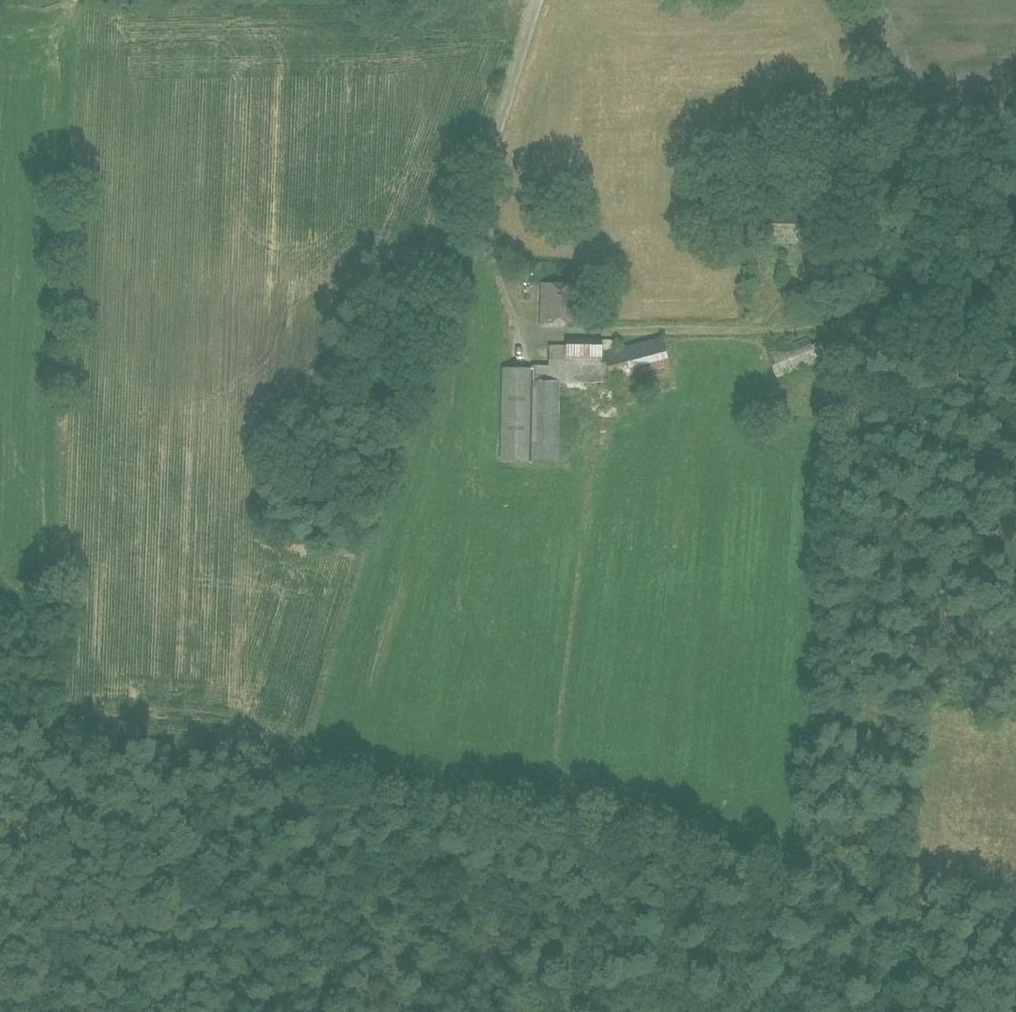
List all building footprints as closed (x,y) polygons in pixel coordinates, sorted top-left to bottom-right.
[(576,321),(577,283),(541,283),(540,320),(576,321)] [(811,343),(808,336),(767,352),(778,377),(827,356),(819,340),(811,343)] [(503,368),(502,461),(559,462),(560,412),(561,383),(566,383),(614,384),(613,380),(671,364),(663,338),(619,348),(619,341),(603,341),(604,345),(566,345),(566,346),(549,346),(549,366),(532,365),(532,368),(514,368),(503,368)]
